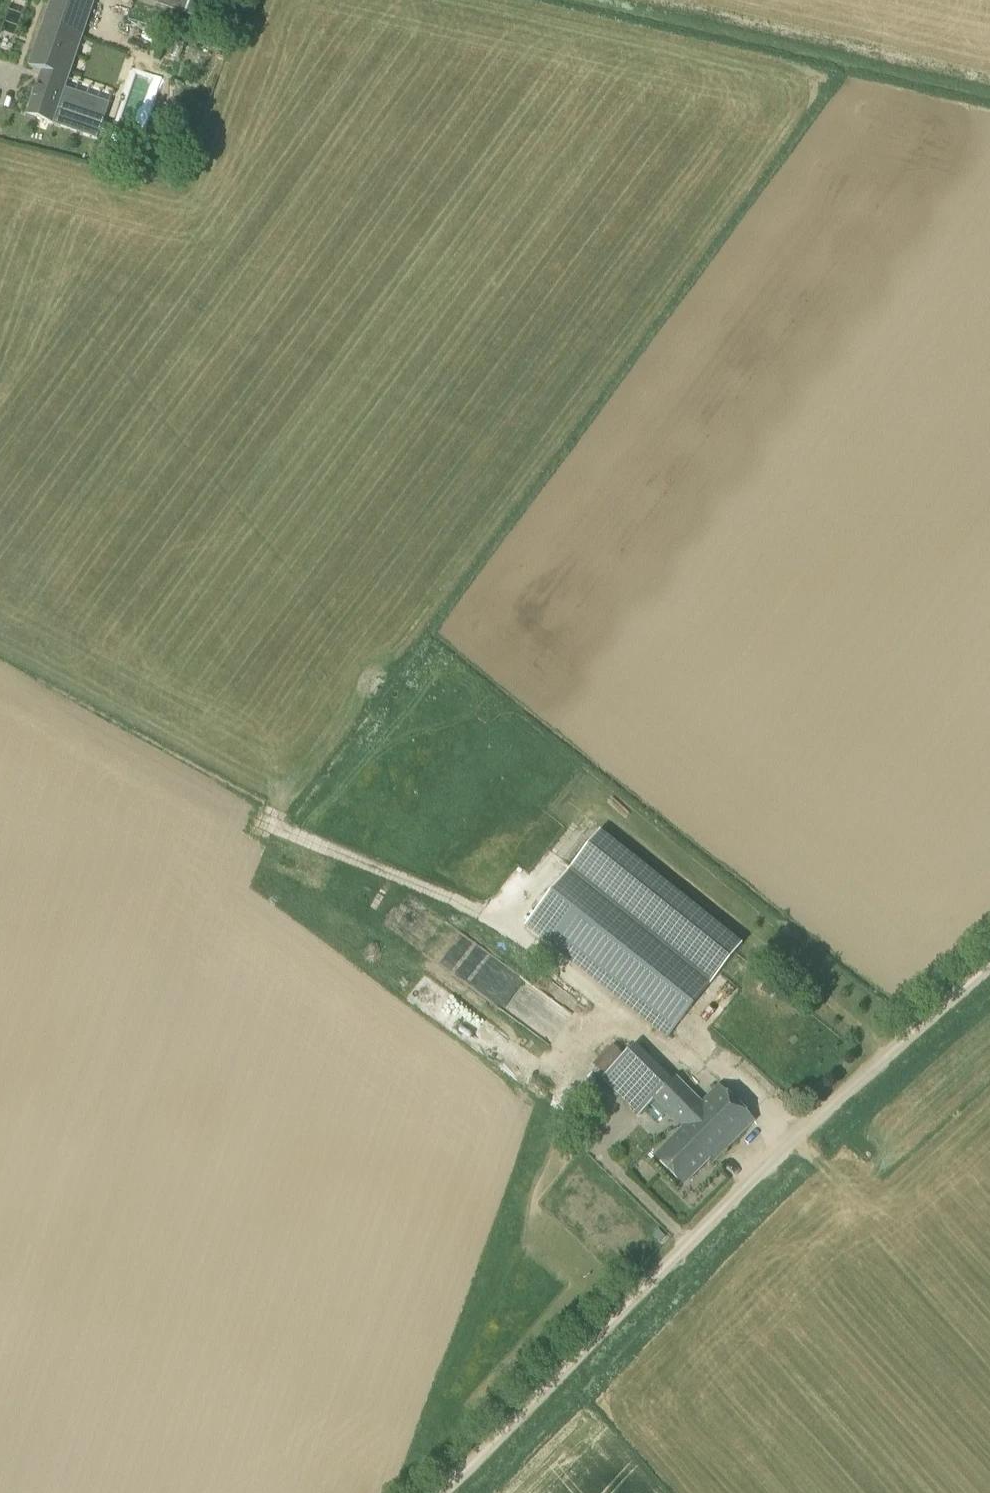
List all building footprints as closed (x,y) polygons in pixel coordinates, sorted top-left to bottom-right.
[(61,98),(95,0),(54,0),(30,67),(44,72),(29,116),(98,140),(107,114),(61,98)] [(158,5),(200,19),(207,0),(160,0),(158,5)] [(0,23),(0,57),(3,58),(21,9),(7,4),(0,23)] [(668,1039),(720,974),(578,861),(527,926),(668,1039)] [(412,1000),(471,1040),(490,1013),(431,973),(412,1000)] [(763,975),(758,981),(764,987),(761,990),(770,998),(778,988),(763,975)] [(623,1056),(612,1045),(594,1065),(604,1075),(623,1056)] [(639,1115),(655,1099),(673,1081),(636,1045),(602,1079),(639,1115)] [(673,1081),(655,1099),(684,1128),(674,1138),(686,1149),(696,1139),(692,1136),(696,1132),(692,1129),(698,1124),(690,1116),(702,1103),(676,1078),(673,1081)] [(686,1149),(674,1138),(655,1157),(684,1185),(710,1159),(713,1162),(755,1121),(719,1086),(702,1103),(690,1116),(698,1124),(692,1129),(696,1132),(692,1136),(696,1139),(686,1149)]
